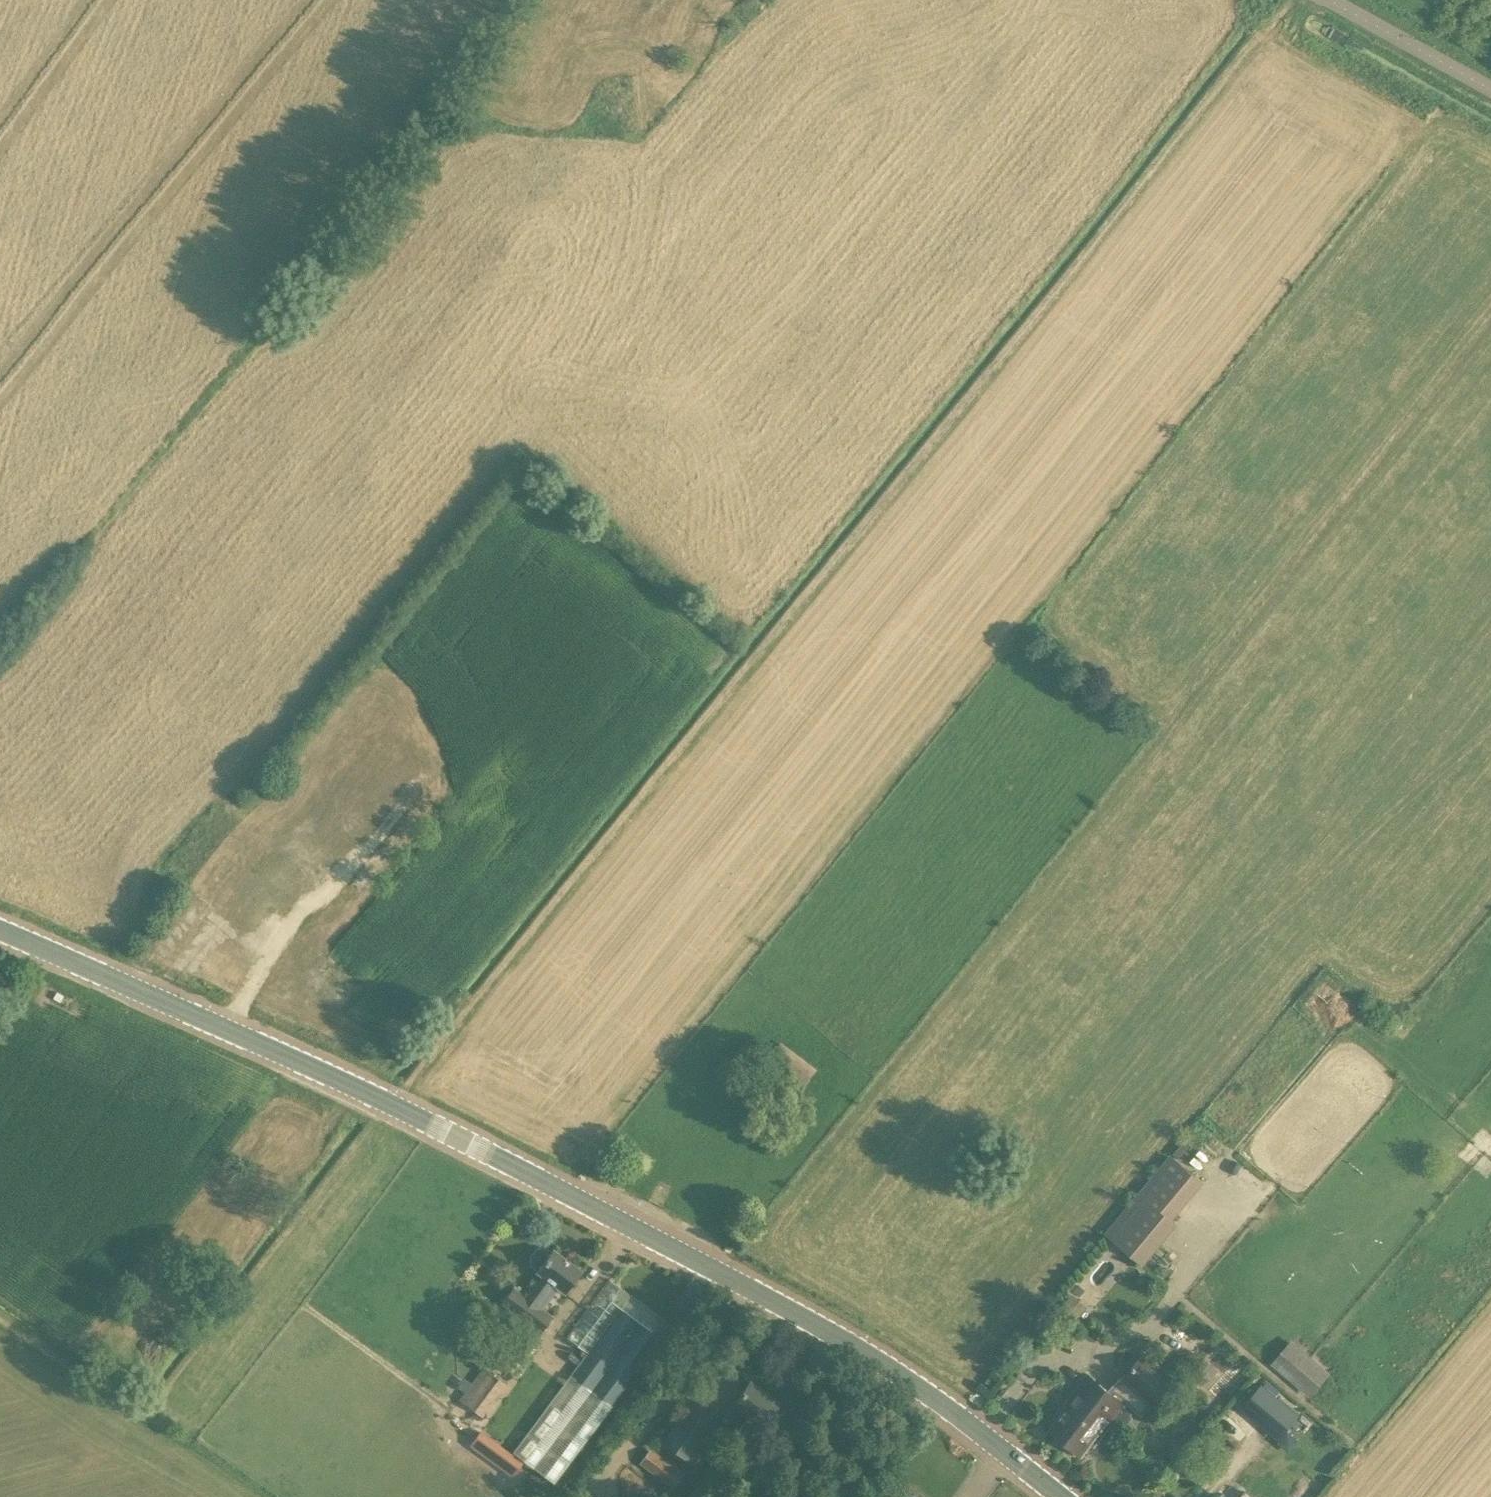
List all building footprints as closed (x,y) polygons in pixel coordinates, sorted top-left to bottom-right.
[(1170,1154),(1104,1233),(1143,1266),(1178,1224),(1172,1220),(1204,1182),(1170,1154)] [(544,1308),(559,1288),(564,1291),(580,1269),(553,1249),(536,1271),(541,1274),(526,1295),(513,1286),(493,1314),(533,1344),(553,1315),(544,1308)] [(554,1483),(672,1325),(609,1278),(566,1336),(587,1352),(512,1452),(554,1483)] [(1270,1363),(1310,1397),(1330,1373),(1291,1339),(1270,1363)] [(1083,1454),(1090,1445),(1094,1448),(1111,1426),(1117,1431),(1123,1430),(1132,1418),(1131,1413),(1140,1421),(1157,1403),(1155,1401),(1176,1380),(1145,1351),(1109,1389),(1087,1374),(1063,1406),(1066,1408),(1049,1431),(1083,1454)] [(482,1417),(505,1384),(481,1367),(458,1399),(482,1417)] [(763,1424),(779,1402),(750,1381),(735,1402),(729,1398),(717,1416),(731,1426),(742,1410),(763,1424)] [(1296,1413),(1259,1383),(1241,1404),(1278,1435),(1296,1413)] [(687,1408),(662,1442),(696,1468),(722,1433),(687,1408)] [(480,1431),(470,1445),(512,1476),(523,1462),(480,1431)] [(672,1487),(683,1472),(651,1448),(640,1462),(672,1487)]
